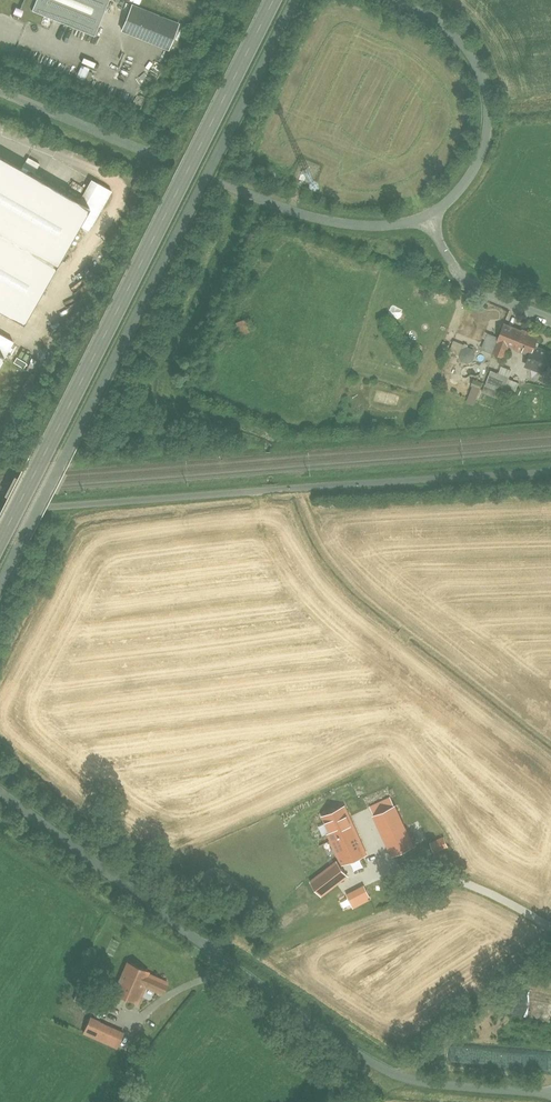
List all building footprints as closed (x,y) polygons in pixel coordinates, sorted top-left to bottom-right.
[(14,22),(31,28),(34,22),(56,30),(58,23),(98,38),(112,0),(23,0),(14,22)] [(176,31),(129,13),(118,41),(165,58),(176,31)] [(0,156),(0,311),(22,323),(82,220),(89,207),(80,202),(0,156)] [(92,180),(80,202),(89,207),(82,220),(93,226),(113,192),(92,180)] [(246,304),(234,313),(245,328),(257,318),(246,304)] [(538,338),(501,325),(491,353),(505,358),(509,348),(528,355),(531,356),(534,346),(538,338)] [(6,359),(14,345),(0,337),(0,356),(6,359)] [(460,355),(458,359),(470,364),(476,350),(454,341),(449,351),(460,355)] [(550,351),(534,346),(531,356),(528,355),(524,367),(542,372),(543,373),(549,355),(550,351)] [(549,355),(543,373),(542,372),(541,375),(550,378),(550,377),(550,356),(549,355)] [(497,375),(491,373),(486,387),(512,397),(518,383),(507,379),(510,371),(500,367),(497,375)] [(474,405),(480,382),(472,380),(466,403),(474,405)] [(413,846),(391,798),(371,807),(393,856),(413,846)] [(350,818),(345,806),(323,816),(331,833),(328,834),(342,865),(367,854),(355,830),(361,827),(355,816),(350,818)] [(431,843),(435,852),(447,847),(444,838),(431,843)] [(310,881),(321,896),(348,876),(337,862),(310,881)] [(351,893),(357,906),(371,899),(365,887),(351,893)] [(129,964),(116,992),(138,1002),(145,986),(163,994),(168,981),(129,964)] [(81,1035),(119,1054),(126,1040),(88,1021),(81,1035)]
